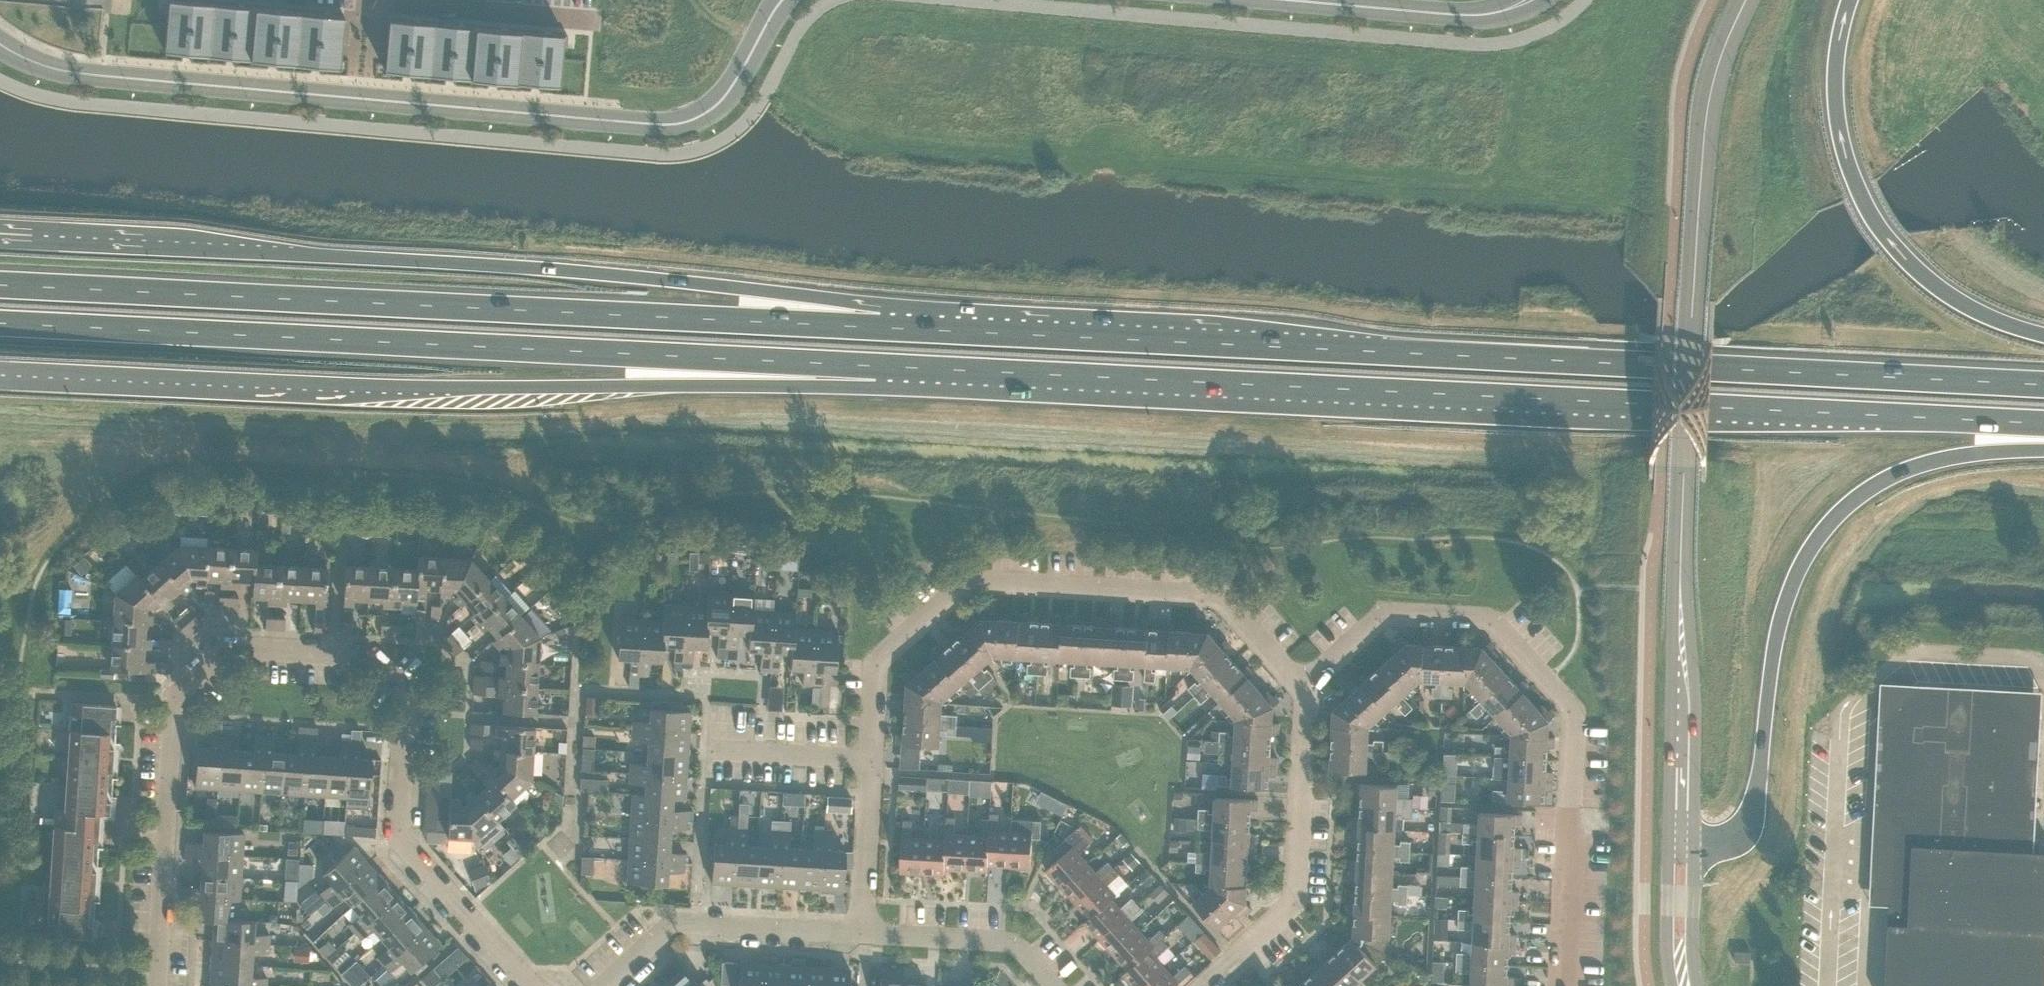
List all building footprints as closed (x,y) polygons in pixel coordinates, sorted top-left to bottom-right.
[(214,3),(176,0),(169,0),(169,1),(165,1),(164,10),(168,10),(165,50),(166,51),(166,46),(182,47),(182,52),(182,54),(183,54),(183,53),(192,54),(193,55),(193,53),(194,48),(210,49),(214,3)] [(257,7),(214,3),(210,49),(225,51),(225,56),(225,57),(226,58),(226,57),(235,57),(235,58),(236,58),(236,57),(237,52),(253,53),(257,7)] [(300,11),(257,7),(253,53),(268,55),(268,60),(268,61),(269,61),(269,60),(278,61),(278,62),(279,62),(279,61),(280,56),(296,57),(300,11)] [(344,15),(300,11),(296,57),(311,59),(311,64),(311,65),(312,65),(312,64),(321,65),(321,66),(322,66),(323,65),(323,60),(339,61),(338,66),(340,66),(344,15)] [(434,23),(389,19),(385,70),(387,70),(387,65),(402,67),(402,72),(402,73),(403,73),(403,72),(413,73),(413,74),(414,73),(414,68),(430,69),(434,23)] [(477,27),(434,23),(430,69),(445,71),(445,76),(445,77),(446,77),(446,76),(456,77),(456,78),(457,78),(457,77),(457,72),(473,73),(477,27)] [(520,31),(477,27),(473,73),(489,74),(488,80),(488,81),(489,81),(489,80),(499,81),(499,82),(500,82),(500,81),(500,75),(516,77),(520,31)] [(565,35),(520,31),(516,77),(532,78),(531,83),(531,85),(532,85),(532,84),(542,85),(542,86),(543,86),(543,85),(543,79),(559,81),(558,86),(560,86),(564,46),(568,46),(569,37),(565,36),(565,35)] [(173,500),(172,513),(183,514),(184,499),(173,498),(173,500)] [(490,524),(486,532),(496,537),(500,529),(490,524)] [(507,527),(506,537),(518,538),(518,536),(518,531),(512,528),(507,526),(507,527)] [(187,581),(191,577),(180,545),(159,564),(180,587),(180,588),(184,592),(191,586),(187,581)] [(206,579),(208,547),(180,545),(191,577),(196,578),(196,584),(206,585),(206,579)] [(455,589),(470,558),(470,547),(453,546),(452,557),(442,557),(440,589),(439,595),(450,595),(450,589),(455,589)] [(229,586),(232,548),(208,547),(206,579),(220,580),(220,585),(229,586)] [(255,564),(256,550),(232,548),(229,586),(239,587),(239,581),(253,581),(254,581),(255,564)] [(667,551),(666,562),(678,563),(678,552),(667,551)] [(689,552),(688,571),(697,571),(698,562),(698,553),(689,552)] [(440,589),(442,557),(418,555),(417,570),(418,570),(416,593),(417,593),(426,594),(426,588),(440,589)] [(84,556),(72,565),(81,575),(92,566),(84,556)] [(465,600),(489,579),(470,558),(455,589),(459,593),(454,597),(461,605),(465,601),(465,600)] [(776,558),(775,570),(786,570),(787,558),(776,558)] [(169,597),(180,588),(180,587),(159,564),(141,579),(140,580),(161,602),(161,603),(165,608),(173,601),(169,597)] [(278,565),(255,564),(254,581),(253,581),(252,596),(267,597),(267,603),(276,603),(278,565)] [(300,599),(302,567),(278,565),(276,603),(286,604),(286,598),(300,599)] [(368,599),(370,567),(345,565),(343,603),(353,604),(353,598),(368,599)] [(302,567),(300,599),(315,600),(315,606),(314,631),(323,632),(327,568),(302,567)] [(391,606),(394,568),(370,567),(368,599),(382,599),(382,605),(391,606)] [(418,570),(417,570),(394,568),(391,606),(401,606),(401,601),(416,601),(417,593),(416,593),(418,570)] [(140,580),(141,579),(136,574),(115,593),(146,608),(150,604),(154,609),(161,603),(161,602),(140,580)] [(476,622),(505,597),(489,579),(465,600),(465,601),(474,611),(470,615),(476,622)] [(213,602),(214,590),(204,589),(204,601),(213,602)] [(727,648),(730,592),(707,591),(706,607),(708,607),(706,631),(707,631),(718,631),(717,647),(727,648)] [(751,610),(752,610),(753,594),(730,592),(727,648),(737,648),(738,632),(749,633),(750,633),(751,610)] [(146,613),(146,608),(115,593),(113,620),(145,622),(145,623),(151,623),(152,613),(146,613)] [(228,608),(229,596),(219,595),(218,607),(228,608)] [(229,596),(228,608),(238,608),(238,597),(229,596)] [(497,636),(520,615),(505,597),(476,622),(483,630),(487,626),(496,636),(497,636)] [(440,617),(440,605),(431,604),(430,616),(440,617)] [(683,661),(686,606),(663,604),(662,620),(664,620),(662,644),(664,644),(674,645),(673,661),(683,661)] [(187,622),(195,615),(187,606),(179,613),(187,622)] [(708,607),(706,607),(686,606),(683,661),(692,662),(693,646),(707,646),(707,631),(706,631),(708,607)] [(424,620),(424,608),(415,607),(414,619),(424,620)] [(773,611),(752,610),(751,610),(750,633),(749,633),(748,649),(761,650),(760,666),(769,666),(773,611)] [(1016,656),(1018,621),(988,619),(989,610),(981,610),(981,619),(969,629),(993,655),(1016,656)] [(793,628),(794,628),(795,612),(773,611),(769,666),(779,667),(780,651),(791,651),(792,652),(793,628)] [(180,628),(187,622),(179,613),(172,619),(180,628)] [(1037,674),(1041,622),(1029,622),(1029,615),(1019,614),(1018,621),(1016,656),(1032,657),(1032,663),(1028,663),(1027,673),(1037,674)] [(187,622),(195,631),(203,624),(195,615),(187,622)] [(507,647),(539,636),(520,615),(497,636),(496,636),(492,640),(499,648),(503,644),(507,647)] [(1060,659),(1063,617),(1053,616),(1053,623),(1041,622),(1037,674),(1047,674),(1048,664),(1044,664),(1045,658),(1060,659)] [(274,629),(275,617),(266,617),(265,629),(274,629)] [(275,617),(274,629),(284,630),(285,618),(275,617)] [(639,675),(642,619),(620,617),(617,657),(630,658),(629,674),(639,675)] [(1080,676),(1084,625),(1072,624),(1072,617),(1063,617),(1060,659),(1075,660),(1075,666),(1071,666),(1070,676),(1080,676)] [(664,620),(662,620),(642,619),(639,675),(648,675),(649,659),(663,660),(664,644),(662,644),(664,620)] [(1103,662),(1106,620),(1096,619),(1095,626),(1084,625),(1080,676),(1090,677),(1091,667),(1087,667),(1088,661),(1103,662)] [(145,637),(145,623),(145,622),(113,620),(112,644),(144,646),(144,647),(150,647),(150,637),(145,637)] [(1124,679),(1127,628),(1115,627),(1115,620),(1106,620),(1103,662),(1118,663),(1118,669),(1114,668),(1114,678),(1124,679)] [(351,634),(351,622),(342,621),(341,633),(351,634)] [(188,637),(195,631),(187,622),(180,628),(188,637)] [(1146,664),(1149,629),(1149,622),(1139,622),(1139,628),(1127,628),(1124,679),(1133,680),(1134,670),(1130,669),(1131,663),(1146,664)] [(1168,666),(1171,630),(1171,624),(1161,623),(1160,630),(1149,629),(1146,664),(1145,680),(1155,681),(1156,671),(1152,671),(1153,665),(1168,666)] [(1219,645),(1208,633),(1209,624),(1201,623),(1201,632),(1171,630),(1168,666),(1191,667),(1192,668),(1219,645)] [(390,636),(390,624),(381,624),(380,635),(390,636)] [(390,624),(390,636),(399,637),(400,625),(390,624)] [(993,655),(969,629),(964,624),(957,631),(961,636),(952,644),(986,682),(994,676),(987,668),(985,671),(981,666),(993,655)] [(407,626),(406,637),(414,637),(415,626),(407,626)] [(456,641),(465,633),(458,626),(449,633),(456,641)] [(815,629),(794,628),(793,628),(792,652),(791,651),(790,668),(803,668),(802,684),(812,685),(815,629)] [(815,629),(812,685),(821,686),(822,670),(835,671),(837,631),(815,629)] [(447,649),(456,641),(449,633),(440,641),(447,649)] [(456,641),(462,648),(471,640),(465,633),(456,641)] [(506,662),(538,664),(539,636),(507,647),(506,652),(500,652),(500,662),(506,663),(506,662)] [(1423,645),(1422,644),(1406,644),(1400,637),(1395,642),(1401,648),(1378,669),(1402,695),(1419,680),(1421,680),(1423,645)] [(172,648),(172,639),(160,638),(160,648),(172,648)] [(1442,697),(1444,646),(1433,645),(1433,638),(1423,638),(1422,644),(1423,645),(1421,680),(1436,681),(1436,687),(1432,687),(1432,697),(1442,697)] [(1465,683),(1467,647),(1467,640),(1457,639),(1456,646),(1444,646),(1442,697),(1452,698),(1452,688),(1449,688),(1449,682),(1465,683)] [(1195,695),(1233,661),(1225,652),(1230,648),(1224,640),(1219,645),(1192,668),(1202,680),(1198,684),(1195,681),(1188,688),(1195,695)] [(453,656),(462,648),(456,641),(447,649),(453,656)] [(1482,700),(1508,676),(1488,653),(1494,647),(1489,642),(1483,648),(1467,647),(1465,683),(1466,683),(1481,700),(1482,700)] [(143,661),(144,647),(144,646),(112,644),(110,669),(148,671),(149,661),(143,661)] [(979,689),(986,682),(952,644),(943,652),(939,647),(931,654),(935,659),(959,685),(971,675),(975,679),(972,682),(979,689)] [(942,700),(959,685),(935,659),(912,679),(907,672),(901,677),(907,684),(906,700),(942,702),(942,700)] [(492,670),(492,661),(480,660),(480,669),(492,670)] [(1221,701),(1248,678),(1253,673),(1246,666),(1241,670),(1233,661),(1195,695),(1201,703),(1209,696),(1206,693),(1211,689),(1221,701)] [(170,672),(171,663),(159,662),(158,672),(170,672)] [(536,688),(538,664),(506,662),(506,663),(505,676),(499,676),(498,686),(536,688)] [(1413,707),(1402,695),(1378,669),(1369,677),(1365,672),(1357,679),(1362,684),(1386,711),(1397,700),(1401,705),(1398,707),(1405,714),(1413,707)] [(474,684),(486,685),(486,675),(474,674),(474,684)] [(1523,692),(1523,693),(1528,688),(1521,681),(1516,685),(1508,676),(1482,700),(1481,700),(1469,710),(1477,718),(1484,712),(1482,709),(1486,705),(1496,716),(1523,692)] [(1236,719),(1273,706),(1280,700),(1275,695),(1268,701),(1248,678),(1221,701),(1236,719)] [(782,700),(783,679),(769,679),(769,699),(782,700)] [(485,694),(486,685),(474,684),(473,694),(485,694)] [(1112,684),(1111,705),(1112,705),(1122,705),(1123,685),(1113,684),(1112,684)] [(1368,726),(1386,711),(1362,684),(1339,705),(1333,698),(1328,703),(1333,710),(1333,726),(1368,728),(1368,726)] [(2039,732),(2002,690),(1921,685),(1879,723),(1875,803),(1894,824),(1893,845),(1898,845),(1897,855),(1902,855),(1900,894),(1895,894),(1895,904),(1889,903),(1885,985),(2043,985),(2043,851),(2034,851),(2039,752),(2038,752),(2039,732)] [(535,713),(536,688),(498,686),(498,695),(504,696),(503,710),(535,713)] [(821,687),(812,686),(811,705),(820,706),(821,687)] [(1544,715),(1523,693),(1523,692),(1496,716),(1512,733),(1512,735),(1548,737),(1548,721),(1555,715),(1550,709),(1544,715)] [(598,714),(599,697),(585,696),(584,713),(598,714)] [(942,702),(906,700),(899,699),(899,710),(905,710),(905,722),(957,725),(957,715),(947,714),(947,718),(941,717),(942,702)] [(67,752),(113,755),(113,747),(108,747),(110,717),(115,718),(116,705),(71,702),(70,714),(67,752)] [(1163,712),(1163,713),(1168,720),(1176,713),(1176,712),(1171,706),(1163,712)] [(1219,741),(1271,744),(1271,733),(1278,733),(1279,723),(1272,722),(1273,706),(1236,719),(1235,735),(1229,735),(1229,731),(1219,731),(1219,741)] [(633,730),(688,733),(690,711),(650,708),(649,721),(633,720),(633,730)] [(965,725),(957,725),(905,722),(904,734),(897,733),(897,744),(939,746),(940,730),(946,730),(946,734),(964,735),(965,725)] [(483,733),(483,724),(471,723),(471,732),(483,733)] [(501,735),(500,748),(500,749),(532,751),(534,726),(496,724),(483,724),(483,733),(501,735)] [(1368,728),(1333,726),(1326,725),(1325,736),(1332,736),(1331,748),(1383,750),(1384,740),(1374,740),(1374,743),(1367,743),(1368,728)] [(687,755),(688,733),(633,730),(632,739),(648,740),(647,752),(687,755)] [(217,788),(221,732),(212,732),(210,748),(198,747),(195,787),(217,788)] [(239,790),(241,750),(229,749),(231,733),(221,732),(217,788),(239,790)] [(260,791),(264,735),(254,735),(253,751),(241,750),(239,790),(260,791)] [(282,793),(285,753),(273,752),(274,736),(264,735),(260,791),(282,793)] [(583,735),(582,748),(594,749),(595,736),(583,735)] [(1554,737),(1548,737),(1512,735),(1511,751),(1505,750),(1505,747),(1495,746),(1495,756),(1547,759),(1547,747),(1554,747),(1554,737)] [(482,748),(482,738),(470,737),(470,747),(482,748)] [(303,794),(307,738),(298,738),(296,754),(285,753),(282,793),(303,794)] [(325,796),(328,756),(316,755),(317,739),(307,738),(303,794),(325,796)] [(346,797),(350,741),(341,741),(340,757),(328,756),(325,796),(346,797)] [(350,741),(346,797),(369,799),(372,759),(359,758),(360,742),(350,741)] [(1270,756),(1271,744),(1219,741),(1218,751),(1228,751),(1228,748),(1235,748),(1234,763),(1276,766),(1277,757),(1270,756)] [(1188,745),(1188,758),(1200,759),(1201,746),(1188,745)] [(500,749),(500,748),(494,748),(494,758),(500,758),(500,764),(531,780),(532,751),(500,749)] [(582,749),(581,763),(593,764),(594,749),(582,748),(582,749)] [(1383,760),(1383,750),(1331,748),(1331,760),(1324,759),(1323,770),(1366,772),(1367,756),(1373,756),(1373,760),(1383,760)] [(112,771),(113,755),(67,752),(65,799),(64,809),(54,809),(54,818),(99,821),(99,813),(109,813),(110,801),(105,801),(107,771),(112,771)] [(686,776),(687,755),(647,752),(647,764),(631,763),(630,773),(686,776)] [(1546,771),(1547,759),(1495,756),(1494,766),(1504,767),(1504,763),(1510,763),(1510,779),(1552,781),(1553,771),(1546,771)] [(477,773),(484,767),(476,758),(469,764),(477,773)] [(531,780),(500,764),(496,767),(492,762),(484,769),(489,775),(490,774),(510,798),(510,797),(531,780)] [(1275,776),(1276,766),(1234,763),(1233,778),(1227,778),(1227,774),(1217,774),(1216,784),(1268,788),(1269,776),(1275,776)] [(465,784),(472,777),(464,768),(457,775),(465,784)] [(427,782),(451,783),(451,771),(428,770),(427,782)] [(684,799),(686,776),(630,773),(629,782),(645,783),(645,794),(645,795),(672,797),(672,798),(684,799)] [(515,803),(510,797),(510,798),(490,774),(489,775),(482,781),(486,785),(476,794),(476,795),(497,819),(515,803)] [(925,790),(926,778),(900,776),(899,788),(925,790)] [(927,777),(927,789),(948,790),(948,787),(949,778),(927,777)] [(600,790),(600,779),(581,778),(580,789),(600,790)] [(949,778),(948,787),(963,788),(963,779),(949,778)] [(1552,790),(1552,781),(1510,779),(1509,794),(1503,793),(1503,790),(1493,789),(1492,800),(1544,803),(1545,790),(1552,790)] [(450,795),(451,783),(427,782),(426,794),(450,795)] [(1360,805),(1412,808),(1413,798),(1403,798),(1402,801),(1396,801),(1397,785),(1355,783),(1354,793),(1361,793),(1360,805)] [(1441,789),(1440,800),(1455,801),(1455,790),(1441,789)] [(468,801),(464,804),(476,838),(479,847),(502,826),(497,819),(476,795),(476,794),(472,790),(464,796),(468,801)] [(1174,795),(1173,804),(1182,804),(1183,795),(1183,793),(1174,792),(1174,793),(1174,795)] [(645,795),(645,794),(633,793),(631,816),(687,819),(688,810),(671,809),(672,798),(672,797),(645,795)] [(450,797),(450,795),(426,794),(425,806),(449,807),(449,797),(450,797)] [(851,813),(852,797),(826,795),(825,811),(851,813)] [(1061,813),(1066,802),(1051,795),(1046,806),(1061,813)] [(460,798),(450,797),(449,797),(449,807),(448,820),(447,831),(447,836),(449,836),(448,848),(469,849),(470,837),(476,838),(464,804),(459,804),(460,798)] [(1198,818),(1250,821),(1251,809),(1257,810),(1258,799),(1215,797),(1215,813),(1209,812),(1209,809),(1199,808),(1198,818)] [(1412,818),(1412,808),(1360,805),(1360,817),(1353,817),(1353,827),(1395,829),(1396,814),(1402,814),(1402,818),(1412,818)] [(1440,805),(1440,821),(1452,821),(1453,806),(1440,805)] [(448,820),(449,807),(425,806),(425,818),(440,819),(448,820)] [(1463,833),(1514,835),(1515,823),(1522,824),(1522,813),(1480,811),(1479,827),(1473,827),(1473,823),(1463,823),(1463,833)] [(1008,866),(1011,831),(997,830),(998,814),(989,813),(989,819),(987,865),(988,865),(1008,866)] [(738,815),(737,827),(747,827),(747,815),(738,815)] [(686,829),(687,819),(631,816),(630,837),(669,840),(670,828),(686,829)] [(965,869),(967,834),(954,833),(955,817),(946,817),(946,823),(944,868),(945,868),(965,869)] [(1250,821),(1198,818),(1174,817),(1173,831),(1186,831),(1186,829),(1198,830),(1198,828),(1208,829),(1208,825),(1214,826),(1213,841),(1256,843),(1256,833),(1249,833),(1250,821)] [(97,841),(99,821),(54,818),(52,837),(49,884),(94,886),(95,871),(91,870),(92,841),(97,841)] [(439,831),(440,819),(425,818),(424,830),(439,831)] [(447,831),(448,820),(440,819),(439,831),(447,831)] [(987,865),(989,819),(981,819),(980,835),(967,834),(965,869),(987,871),(988,865),(987,865)] [(771,821),(771,830),(780,830),(781,823),(781,820),(771,820),(771,821)] [(781,823),(780,830),(790,831),(790,821),(781,820),(781,823)] [(922,873),(924,838),(911,837),(912,821),(903,820),(900,872),(922,873)] [(1011,831),(1008,866),(1030,867),(1032,837),(1040,838),(1041,821),(1033,821),(1032,832),(1011,831)] [(944,868),(946,823),(938,822),(937,838),(924,838),(922,873),(944,874),(945,868),(944,868)] [(343,834),(343,835),(354,836),(354,826),(344,825),(343,834)] [(734,884),(737,828),(727,827),(727,843),(714,843),(711,882),(734,884)] [(1394,844),(1395,829),(1353,827),(1352,836),(1359,837),(1358,848),(1410,851),(1410,841),(1400,841),(1400,845),(1394,844)] [(755,885),(758,845),(746,845),(747,828),(737,828),(734,884),(755,885)] [(1061,886),(1087,863),(1078,853),(1090,842),(1077,828),(1056,847),(1063,855),(1046,870),(1061,886)] [(187,852),(242,855),(244,832),(204,830),(203,843),(187,842),(187,852)] [(777,886),(780,830),(771,830),(770,846),(758,845),(755,885),(777,886)] [(798,888),(801,848),(789,847),(790,831),(780,830),(777,886),(798,888)] [(820,889),(823,833),(814,832),(813,849),(801,848),(798,888),(820,889)] [(823,833),(820,889),(842,890),(845,850),(832,849),(833,834),(823,833)] [(1514,847),(1514,835),(1463,833),(1462,843),(1472,843),(1472,840),(1478,840),(1478,855),(1520,857),(1521,848),(1514,847)] [(510,846),(501,855),(510,865),(519,857),(520,857),(525,852),(512,837),(506,842),(510,846)] [(669,852),(669,840),(630,837),(628,859),(684,863),(685,853),(669,852)] [(1170,840),(1170,851),(1178,851),(1178,840),(1170,840)] [(1255,853),(1256,843),(1213,841),(1212,856),(1206,856),(1207,852),(1197,851),(1196,861),(1248,864),(1248,852),(1255,853)] [(297,857),(297,846),(284,846),(284,856),(297,857)] [(326,900),(367,863),(352,846),(323,872),(331,882),(320,892),(326,900)] [(1409,861),(1410,851),(1358,848),(1358,860),(1351,860),(1350,870),(1393,872),(1394,857),(1400,857),(1399,861),(1409,861)] [(241,876),(242,855),(187,852),(186,861),(202,862),(201,874),(241,876)] [(1132,852),(1123,859),(1132,869),(1140,862),(1132,852)] [(1438,854),(1437,866),(1450,866),(1450,854),(1438,854)] [(1520,867),(1520,857),(1478,855),(1477,870),(1471,870),(1471,866),(1461,866),(1461,876),(1512,878),(1513,866),(1520,867)] [(581,874),(592,874),(593,856),(587,856),(583,856),(582,856),(581,874)] [(683,872),(684,863),(628,859),(627,881),(666,884),(667,871),(683,872)] [(1075,902),(1113,868),(1107,861),(1095,872),(1087,863),(1061,886),(1075,902)] [(1247,876),(1248,864),(1196,861),(1196,871),(1206,872),(1206,868),(1212,869),(1211,884),(1247,886),(1253,887),(1254,877),(1247,876)] [(352,905),(382,879),(367,863),(326,900),(332,907),(344,896),(352,905)] [(483,863),(467,869),(474,889),(490,883),(484,863),(483,863)] [(1111,899),(1116,895),(1107,885),(1119,874),(1113,868),(1075,902),(1089,918),(1111,899)] [(1146,868),(1137,876),(1146,887),(1155,878),(1146,868)] [(1392,887),(1393,872),(1350,870),(1350,879),(1357,880),(1356,892),(1408,895),(1408,885),(1398,884),(1398,888),(1392,887)] [(240,898),(241,876),(201,874),(201,886),(185,885),(184,895),(240,898)] [(1437,875),(1436,885),(1449,885),(1449,875),(1437,875)] [(1512,890),(1512,878),(1461,876),(1460,886),(1470,886),(1476,887),(1475,898),(1518,900),(1518,891),(1512,890)] [(355,932),(396,895),(382,879),(352,905),(360,914),(348,925),(355,932)] [(1159,884),(1149,893),(1155,899),(1158,903),(1169,893),(1166,890),(1160,883),(1159,884)] [(94,894),(94,886),(49,884),(47,922),(47,923),(47,934),(91,937),(92,924),(87,924),(89,894),(94,894)] [(1246,903),(1247,886),(1211,884),(1211,886),(1193,902),(1217,929),(1241,907),(1246,914),(1252,909),(1246,903)] [(315,890),(300,904),(309,914),(324,900),(315,890)] [(1407,905),(1408,895),(1356,892),(1355,904),(1349,903),(1348,913),(1355,914),(1355,913),(1391,915),(1391,900),(1397,901),(1397,904),(1407,905)] [(238,920),(238,919),(240,898),(184,895),(183,904),(199,905),(198,918),(214,919),(214,918),(238,920)] [(381,937),(411,911),(396,895),(355,932),(361,939),(373,928),(381,937)] [(1436,896),(1436,907),(1447,908),(1447,896),(1436,896)] [(1099,938),(1137,903),(1132,897),(1120,908),(1111,899),(1089,918),(1084,922),(1099,938)] [(1517,910),(1518,900),(1475,898),(1475,913),(1469,913),(1469,909),(1459,909),(1458,919),(1510,922),(1511,910),(1517,910)] [(1113,954),(1140,930),(1131,921),(1143,910),(1137,903),(1099,938),(1113,954)] [(384,964),(425,927),(411,911),(381,937),(389,946),(377,957),(384,964)] [(1389,953),(1391,915),(1355,913),(1355,914),(1354,937),(1389,953)] [(305,932),(316,922),(309,914),(298,925),(305,932)] [(1190,915),(1178,925),(1186,933),(1192,940),(1193,941),(1204,930),(1203,930),(1190,915)] [(1447,939),(1448,918),(1434,917),(1433,939),(1447,939)] [(254,920),(238,919),(238,920),(214,918),(214,919),(213,940),(269,943),(269,934),(253,933),(254,920)] [(1509,934),(1510,922),(1458,919),(1458,929),(1468,929),(1468,926),(1474,926),(1473,941),(1516,943),(1516,934),(1509,934)] [(425,927),(384,964),(390,971),(402,960),(410,970),(412,969),(423,959),(440,944),(425,927)] [(1128,970),(1162,940),(1166,936),(1160,929),(1148,940),(1140,930),(1113,954),(1127,969),(1128,970)] [(1212,958),(1221,949),(1205,931),(1196,940),(1212,958)] [(327,952),(338,943),(333,937),(322,946),(327,952)] [(1360,979),(1361,978),(1389,953),(1354,937),(1336,952),(1360,979)] [(268,953),(269,943),(213,940),(212,962),(251,964),(252,952),(268,953)] [(1164,966),(1155,957),(1167,946),(1162,940),(1128,970),(1127,969),(1123,973),(1134,985),(1142,985),(1164,966)] [(1515,953),(1516,943),(1473,941),(1472,957),(1466,956),(1467,953),(1457,952),(1456,962),(1508,965),(1508,953),(1515,953)] [(336,967),(350,956),(340,944),(327,956),(336,967)] [(294,948),(293,961),(309,962),(310,948),(294,947),(294,948)] [(1750,962),(1751,952),(1735,951),(1734,961),(1750,962)] [(1361,978),(1360,979),(1336,952),(1327,961),(1323,955),(1316,962),(1337,985),(1352,985),(1356,983),(1358,985),(1368,985),(1361,978)] [(423,959),(412,969),(417,975),(428,965),(423,959)] [(440,961),(432,969),(442,979),(442,980),(450,972),(440,961)] [(736,962),(722,961),(720,985),(732,985),(735,985),(736,962)] [(251,964),(212,962),(210,983),(257,985),(266,985),(267,977),(250,976),(251,964)] [(763,964),(740,962),(739,985),(761,985),(763,964)] [(1316,962),(1308,969),(1313,974),(1304,982),(1308,985),(1337,985),(1316,962)] [(1508,965),(1456,962),(1456,972),(1465,973),(1466,969),(1472,969),(1471,985),(1500,985),(1513,985),(1514,977),(1507,977),(1508,965)] [(784,965),(763,964),(761,985),(783,985),(784,965)] [(806,966),(784,965),(783,985),(805,985),(806,966)] [(1142,985),(1175,985),(1191,972),(1185,965),(1173,976),(1164,966),(1142,985)] [(827,968),(806,966),(805,985),(826,985),(827,968)] [(669,985),(699,985),(684,968),(667,983),(669,985)] [(826,985),(849,985),(850,969),(827,968),(826,985)]
